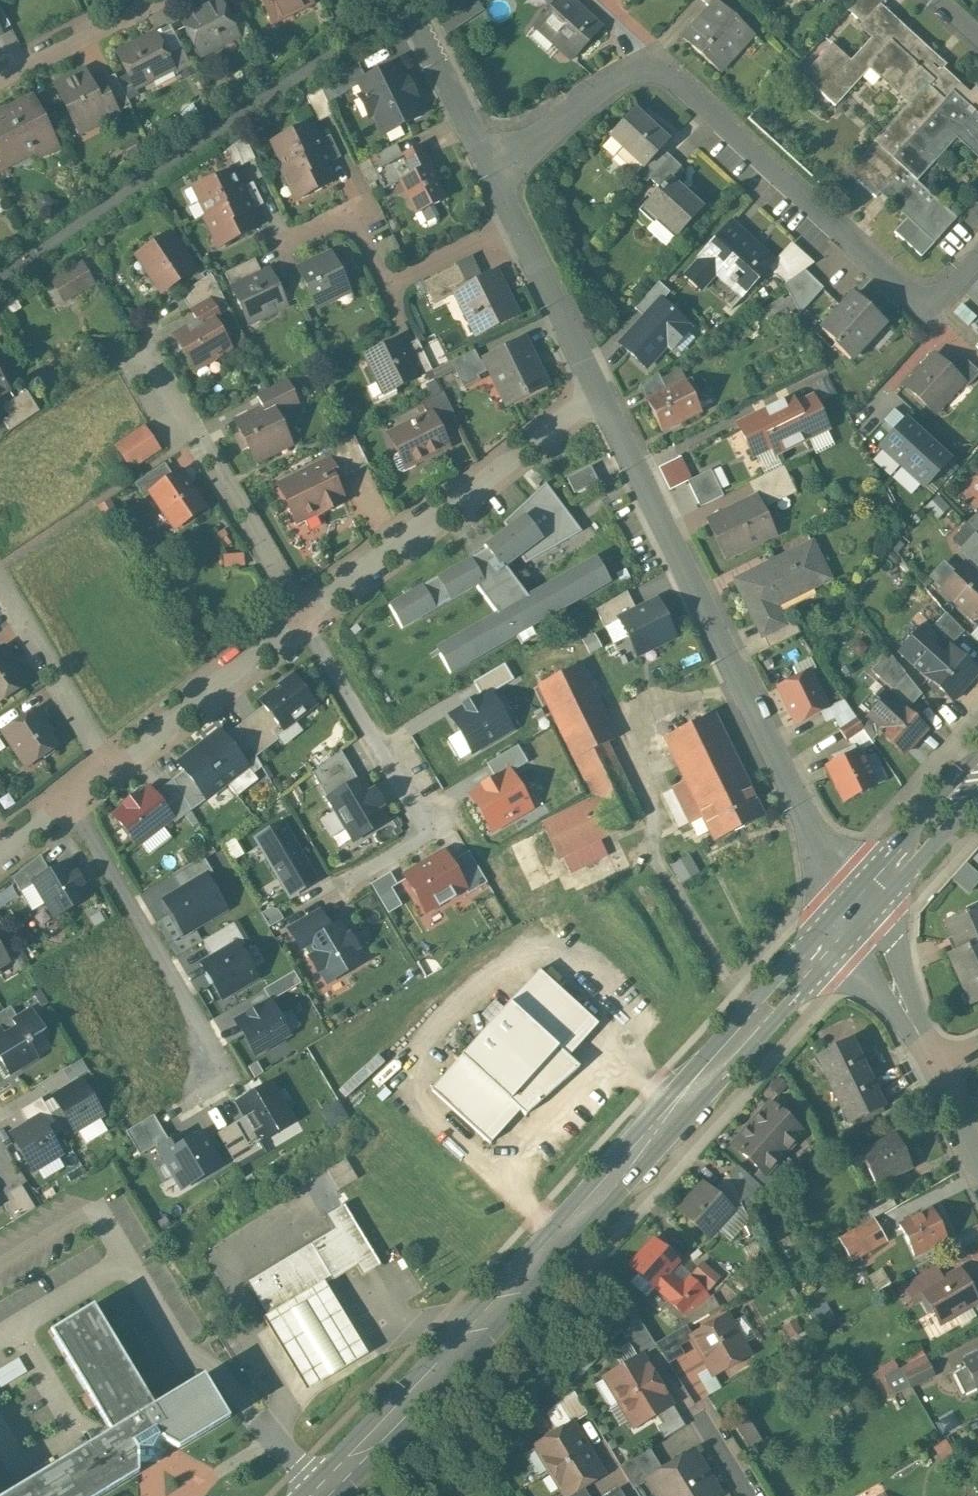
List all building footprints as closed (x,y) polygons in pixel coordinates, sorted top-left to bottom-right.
[(180,18),(199,55),(236,36),(237,35),(228,18),(219,0),(214,0),(180,18)] [(268,14),(281,7),(286,9),(288,13),(310,2),(309,0),(261,0),(268,14)] [(569,0),(553,0),(538,17),(562,40),(558,43),(572,57),(599,27),(569,0)] [(709,9),(715,2),(717,0),(699,0),(709,9)] [(848,8),(866,24),(885,2),(883,0),(854,0),(848,8)] [(709,9),(682,38),(719,72),(752,36),(715,2),(709,9)] [(10,25),(0,6),(0,30),(10,25)] [(240,13),(228,18),(237,35),(236,36),(244,51),(256,45),(240,13)] [(850,59),(833,44),(802,77),(835,107),(873,65),(912,100),(874,142),(892,158),(957,86),(928,60),(932,55),(889,16),(850,59)] [(145,43),(141,42),(135,45),(134,47),(120,54),(119,53),(117,53),(133,84),(137,82),(140,83),(148,79),(149,76),(170,65),(171,65),(165,54),(155,34),(153,35),(154,37),(150,39),(149,41),(145,43)] [(181,46),(165,54),(171,65),(170,65),(174,74),(190,65),(181,46)] [(357,62),(328,81),(338,96),(359,83),(358,81),(365,78),(357,62)] [(365,78),(358,81),(359,83),(365,94),(359,96),(360,98),(358,103),(362,112),(368,114),(368,115),(374,113),(383,132),(419,114),(394,64),(365,78)] [(84,71),(55,85),(75,126),(91,118),(96,120),(97,122),(116,112),(101,82),(99,82),(92,86),(84,71)] [(114,73),(98,81),(99,82),(101,82),(116,112),(130,106),(114,73)] [(892,158),(874,142),(860,158),(887,183),(892,177),(898,182),(907,172),(917,181),(936,161),(929,154),(954,128),(977,151),(977,94),(975,91),(969,98),(957,86),(892,158)] [(0,110),(0,161),(26,147),(28,149),(30,151),(32,153),(35,154),(38,155),(41,155),(45,154),(47,153),(58,148),(32,97),(6,110),(0,110)] [(667,140),(636,111),(613,136),(644,165),(655,153),(667,140)] [(309,123),(278,138),(283,148),(276,152),(284,167),(281,168),(282,169),(323,149),(319,139),(318,139),(316,138),(309,123)] [(340,156),(329,134),(319,139),(323,149),(329,161),(340,156)] [(245,138),(227,146),(235,166),(253,158),(245,138)] [(395,143),(367,157),(373,169),(390,160),(400,155),(401,154),(395,143)] [(401,154),(400,155),(410,174),(400,179),(400,180),(416,212),(443,200),(434,182),(437,180),(420,145),(401,154)] [(323,149),(282,169),(290,186),(296,183),(302,196),(334,180),(326,163),(329,161),(323,149)] [(644,165),(637,173),(647,182),(649,179),(665,162),(655,153),(644,165)] [(400,155),(390,160),(373,169),(383,189),(400,180),(400,179),(410,174),(400,155)] [(665,162),(649,179),(661,190),(669,182),(683,167),(671,156),(665,162)] [(887,183),(860,158),(847,171),(875,197),(883,188),(910,214),(916,219),(912,223),(933,242),(956,217),(917,181),(907,172),(898,182),(892,177),(887,183)] [(222,175),(220,171),(207,178),(209,181),(201,185),(200,185),(205,196),(199,199),(207,214),(204,215),(204,216),(246,196),(241,186),(241,185),(238,185),(231,170),(222,175)] [(252,181),(241,186),(246,196),(252,208),(263,203),(252,181)] [(690,202),(669,182),(661,190),(641,212),(653,223),(656,219),(676,236),(701,209),(691,200),(690,202)] [(200,183),(184,191),(191,204),(199,199),(205,196),(200,185),(201,185),(200,183)] [(246,196),(204,216),(212,233),(218,230),(224,243),(256,227),(248,210),(252,208),(246,196)] [(933,242),(912,223),(916,219),(910,214),(894,231),(921,256),(933,242)] [(771,262),(728,221),(692,258),(735,299),(771,262)] [(168,233),(141,251),(148,261),(146,262),(164,290),(193,270),(168,233)] [(787,244),(771,262),(771,264),(765,273),(777,285),(811,264),(787,244)] [(329,252),(310,261),(309,266),(309,267),(298,272),(314,304),(315,306),(335,297),(333,292),(349,284),(341,268),(338,269),(329,252)] [(254,258),(224,272),(231,288),(261,273),(254,258)] [(72,308),(101,291),(83,260),(54,277),(72,308)] [(456,265),(423,281),(434,303),(454,292),(466,286),(456,265)] [(804,270),(784,284),(799,314),(824,289),(804,270)] [(298,272),(285,278),(301,310),(314,304),(298,272)] [(495,272),(466,286),(454,292),(475,334),(516,313),(495,272)] [(210,273),(179,294),(189,308),(218,289),(212,277),(210,273)] [(261,273),(231,288),(244,316),(255,310),(258,317),(284,304),(278,291),(274,290),(273,290),(265,273),(262,275),(261,273)] [(635,309),(645,318),(661,300),(662,301),(670,292),(659,282),(635,309)] [(218,289),(189,308),(198,324),(211,316),(212,319),(228,309),(218,289)] [(855,295),(822,330),(836,343),(834,345),(851,361),(885,323),(855,295)] [(782,297),(761,310),(767,319),(788,307),(784,301),(782,297)] [(790,297),(784,301),(788,307),(790,312),(796,308),(790,297)] [(645,318),(621,343),(646,366),(667,344),(672,348),(690,329),(685,325),(686,323),(662,301),(661,300),(645,318)] [(198,324),(190,329),(190,328),(186,327),(174,335),(192,366),(207,357),(214,359),(215,355),(229,347),(212,319),(211,316),(198,324)] [(417,339),(402,346),(417,377),(431,369),(417,339)] [(523,339),(484,358),(506,404),(546,385),(523,339)] [(400,342),(382,350),(380,348),(365,355),(378,382),(381,380),(391,383),(394,388),(417,377),(402,346),(400,342)] [(473,349),(450,360),(460,381),(483,369),(473,349)] [(934,355),(905,386),(931,410),(934,407),(939,407),(945,400),(945,395),(959,380),(960,379),(949,368),(934,355)] [(961,355),(949,368),(960,379),(959,380),(968,387),(977,376),(977,370),(961,355)] [(658,372),(638,385),(646,402),(648,401),(647,400),(667,390),(658,372)] [(826,376),(815,381),(822,396),(833,390),(826,376)] [(667,390),(647,400),(648,401),(662,430),(672,426),(674,431),(682,427),(680,422),(700,412),(696,404),(701,402),(690,379),(667,390)] [(287,380),(256,395),(262,408),(270,404),(275,414),(298,403),(287,380)] [(26,390),(2,406),(8,415),(2,420),(9,430),(39,410),(26,390)] [(442,391),(420,401),(426,414),(430,412),(435,423),(453,414),(442,391)] [(791,397),(737,423),(753,456),(772,446),(775,454),(827,428),(811,396),(794,404),(791,397)] [(262,408),(248,414),(250,418),(237,425),(240,432),(235,434),(242,449),(247,446),(255,461),(276,450),(274,445),(287,439),(275,414),(270,404),(262,408)] [(426,414),(388,433),(398,454),(406,450),(413,463),(447,446),(438,429),(436,430),(433,424),(435,423),(430,412),(426,414)] [(928,439),(906,419),(879,447),(902,468),(928,439)] [(150,428),(118,449),(133,472),(165,452),(150,428)] [(353,435),(329,446),(343,476),(367,464),(353,435)] [(950,459),(928,439),(902,468),(924,488),(950,459)] [(682,454),(659,464),(669,487),(692,477),(682,454)] [(329,460),(278,484),(289,508),(296,504),(303,518),(316,512),(317,514),(343,501),(335,483),(339,481),(329,460)] [(164,463),(134,483),(143,497),(150,493),(149,492),(173,476),(164,463)] [(783,465),(754,480),(764,501),(793,487),(783,465)] [(590,466),(566,478),(574,493),(598,481),(590,466)] [(710,469),(687,480),(699,506),(723,495),(710,469)] [(173,476),(149,492),(150,493),(169,520),(178,514),(190,517),(204,507),(180,471),(173,476)] [(504,522),(508,528),(526,551),(520,556),(526,564),(582,531),(546,483),(504,522)] [(756,499),(707,522),(708,523),(711,522),(728,556),(725,558),(725,560),(774,536),(756,499)] [(505,567),(520,556),(526,551),(508,528),(484,546),(487,550),(502,569),(505,567)] [(811,542),(735,579),(762,635),(784,624),(784,623),(777,611),(773,613),(763,594),(775,588),(779,594),(785,600),(834,575),(828,562),(823,565),(811,542)] [(483,582),(502,569),(487,550),(410,593),(405,596),(389,605),(402,629),(476,586),(483,582)] [(223,553),(223,564),(245,563),(244,552),(223,553)] [(964,562),(942,587),(977,619),(977,618),(977,575),(964,562)] [(585,563),(527,596),(497,614),(448,641),(451,648),(439,654),(451,673),(610,583),(599,563),(588,569),(585,563)] [(527,596),(505,567),(502,569),(483,582),(476,586),(497,614),(527,596)] [(402,592),(405,596),(410,593),(409,592),(423,582),(420,579),(402,592)] [(626,591),(595,609),(604,627),(619,619),(619,618),(635,610),(626,591)] [(635,610),(619,618),(619,619),(636,654),(673,636),(656,600),(635,610)] [(784,623),(784,624),(762,635),(768,647),(799,632),(793,619),(784,623)] [(927,621),(900,652),(944,691),(971,660),(927,621)] [(24,683),(15,670),(16,668),(12,662),(8,661),(6,657),(7,654),(2,647),(0,649),(0,699),(24,683)] [(921,694),(887,651),(871,670),(891,688),(887,693),(901,707),(902,707),(906,710),(921,694)] [(614,739),(578,665),(538,684),(583,776),(612,762),(603,744),(614,739)] [(809,671),(778,686),(796,722),(819,710),(826,707),(809,671)] [(292,672),(257,700),(262,706),(282,731),(317,704),(292,672)] [(492,689),(450,713),(475,756),(517,731),(492,689)] [(901,707),(887,693),(867,714),(882,728),(878,733),(880,734),(902,754),(925,728),(906,710),(902,707),(901,707)] [(826,707),(819,710),(825,722),(835,717),(834,716),(849,708),(843,699),(826,707)] [(282,731),(262,706),(238,725),(255,756),(278,738),(276,736),(282,731)] [(849,708),(834,716),(835,717),(839,727),(855,716),(849,708)] [(33,710),(3,731),(24,762),(33,756),(45,758),(54,752),(55,745),(56,744),(48,733),(51,731),(44,721),(42,723),(33,710)] [(711,713),(664,736),(686,780),(692,791),(697,802),(703,815),(715,839),(762,816),(711,713)] [(882,728),(867,714),(859,723),(863,730),(871,741),(876,735),(878,737),(880,734),(878,733),(882,728)] [(839,727),(838,727),(847,741),(863,730),(859,723),(855,716),(839,727)] [(247,767),(253,773),(262,767),(255,756),(238,725),(224,736),(247,767)] [(218,729),(198,746),(226,783),(247,767),(224,736),(218,729)] [(198,746),(177,762),(183,770),(206,799),(226,783),(198,746)] [(857,751),(826,766),(843,800),(873,785),(857,751)] [(612,762),(583,776),(595,799),(603,816),(632,802),(612,762)] [(253,773),(247,767),(226,783),(237,796),(257,779),(253,773)] [(513,767),(470,793),(497,837),(540,811),(513,767)] [(206,799),(183,770),(172,779),(190,810),(206,799)] [(172,779),(153,794),(171,817),(170,818),(174,823),(190,810),(172,779)] [(686,780),(679,784),(684,795),(692,791),(686,780)] [(395,826),(369,782),(332,804),(358,847),(395,826)] [(125,805),(113,814),(136,844),(170,818),(171,817),(153,794),(148,787),(136,796),(135,795),(124,804),(125,805)] [(595,799),(542,825),(558,857),(611,831),(603,816),(595,799)] [(632,802),(603,816),(611,831),(639,817),(632,802)] [(697,802),(683,808),(689,821),(703,815),(697,802)] [(308,883),(282,839),(245,861),(271,904),(308,883)] [(448,849),(405,874),(430,918),(474,893),(448,849)] [(20,891),(34,883),(33,881),(50,872),(39,854),(11,877),(20,891)] [(682,880),(699,871),(689,854),(673,863),(682,880)] [(977,881),(977,872),(967,861),(952,877),(967,892),(977,881)] [(50,872),(33,881),(34,883),(54,916),(87,897),(80,885),(82,884),(76,872),(73,874),(66,863),(50,872)] [(207,879),(163,904),(184,941),(228,916),(207,879)] [(945,920),(958,948),(958,949),(977,940),(977,904),(945,920)] [(367,971),(342,925),(332,930),(321,909),(282,931),(297,958),(306,953),(309,959),(306,962),(315,979),(321,975),(330,991),(367,971)] [(958,949),(958,948),(947,953),(970,1004),(977,1000),(977,940),(958,949)] [(239,945),(195,970),(217,1007),(260,981),(239,945)] [(9,961),(0,947),(0,967),(9,961)] [(599,1024),(539,970),(432,1089),(491,1142),(520,1110),(525,1115),(580,1067),(569,1056),(599,1024)] [(272,999),(228,1024),(250,1061),(293,1036),(272,999)] [(0,1012),(0,1028),(17,1018),(10,1006),(0,1012)] [(9,1073),(36,1057),(29,1044),(31,1043),(29,1040),(43,1031),(31,1009),(17,1018),(0,1028),(0,1059),(9,1073)] [(850,1038),(832,1047),(832,1048),(816,1056),(817,1057),(819,1055),(827,1071),(825,1072),(841,1105),(843,1104),(851,1120),(848,1121),(848,1122),(864,1114),(865,1115),(883,1106),(883,1105),(882,1106),(849,1039),(850,1039),(850,1038)] [(53,1095),(60,1106),(70,1124),(73,1129),(100,1113),(81,1079),(53,1095)] [(301,1125),(275,1082),(239,1103),(264,1147),(301,1125)] [(18,1108),(26,1122),(38,1115),(45,1126),(54,1121),(49,1112),(39,1096),(18,1108)] [(802,1131),(770,1102),(732,1143),(765,1172),(802,1131)] [(60,1106),(49,1112),(54,1121),(59,1130),(70,1124),(60,1106)] [(29,1127),(12,1137),(30,1169),(60,1152),(45,1126),(38,1115),(26,1122),(29,1127)] [(221,1170),(196,1126),(159,1148),(184,1191),(221,1170)] [(895,1134),(860,1151),(875,1182),(880,1179),(880,1180),(911,1166),(895,1134)] [(351,1169),(346,1159),(327,1170),(333,1180),(351,1169)] [(764,1188),(737,1164),(728,1173),(741,1200),(740,1200),(740,1201),(764,1188)] [(351,1169),(333,1180),(339,1190),(357,1179),(351,1169)] [(727,1172),(710,1191),(731,1210),(740,1200),(741,1200),(728,1173),(727,1172)] [(701,1183),(679,1208),(708,1235),(731,1210),(710,1191),(701,1183)] [(35,1208),(21,1184),(7,1192),(11,1199),(2,1204),(13,1221),(35,1208)] [(327,1215),(335,1229),(357,1265),(363,1275),(380,1265),(345,1205),(327,1215)] [(931,1208),(899,1224),(914,1254),(946,1238),(931,1208)] [(873,1218),(849,1231),(862,1253),(886,1240),(873,1218)] [(335,1229),(248,1282),(267,1315),(269,1318),(270,1318),(274,1320),(305,1301),(305,1296),(313,1292),(317,1294),(321,1292),(321,1287),(327,1284),(357,1265),(335,1229)] [(652,1237),(628,1264),(637,1272),(654,1287),(654,1286),(667,1272),(678,1260),(652,1237)] [(934,1265),(903,1283),(914,1302),(924,1296),(921,1291),(942,1279),(934,1265)] [(942,1279),(921,1291),(924,1296),(925,1298),(923,1302),(927,1308),(931,1308),(939,1322),(977,1300),(960,1269),(942,1279)] [(654,1287),(637,1272),(630,1280),(646,1295),(654,1287)] [(667,1272),(654,1286),(668,1299),(681,1284),(667,1272)] [(703,1287),(689,1275),(681,1284),(668,1299),(668,1300),(681,1311),(691,1301),(703,1287)] [(270,1318),(269,1318),(267,1315),(263,1318),(306,1391),(369,1354),(327,1284),(321,1287),(321,1292),(317,1294),(313,1292),(305,1296),(305,1301),(274,1320),(270,1318)] [(691,1301),(681,1311),(686,1316),(696,1305),(691,1301)] [(140,1472),(137,1466),(156,1454),(172,1445),(175,1451),(230,1418),(202,1372),(153,1403),(92,1303),(48,1330),(109,1429),(0,1495),(100,1495),(140,1472)] [(655,1342),(637,1315),(623,1330),(639,1355),(640,1355),(656,1345),(655,1342)] [(726,1315),(691,1335),(692,1337),(710,1368),(724,1360),(727,1365),(732,1362),(736,1364),(742,1361),(742,1356),(748,1353),(726,1315)] [(686,1324),(655,1342),(656,1345),(668,1362),(684,1353),(679,1345),(692,1337),(691,1335),(686,1324)] [(962,1361),(977,1391),(977,1353),(962,1361)] [(27,1369),(19,1354),(0,1365),(0,1384),(27,1369)] [(639,1355),(603,1377),(604,1377),(606,1376),(620,1400),(656,1378),(648,1365),(646,1367),(640,1355),(639,1355)] [(927,1361),(904,1372),(910,1385),(934,1374),(927,1361)] [(664,1391),(656,1378),(620,1400),(635,1424),(633,1425),(634,1426),(669,1404),(662,1392),(664,1391)] [(587,1413),(571,1387),(557,1401),(570,1423),(571,1423),(587,1413)] [(570,1423),(534,1446),(535,1447),(537,1446),(551,1469),(585,1448),(571,1425),(572,1424),(571,1423),(570,1423)] [(647,1447),(619,1465),(633,1488),(649,1479),(648,1477),(661,1469),(647,1447)] [(585,1448),(551,1469),(566,1493),(567,1494),(582,1485),(602,1472),(601,1471),(600,1472),(585,1448)] [(648,1477),(649,1479),(659,1495),(715,1495),(718,1494),(692,1450),(664,1467),(661,1469),(648,1477)] [(567,1494),(566,1493),(562,1495),(589,1495),(582,1485),(567,1494)] [(603,1495),(624,1495),(618,1487),(603,1495)]
